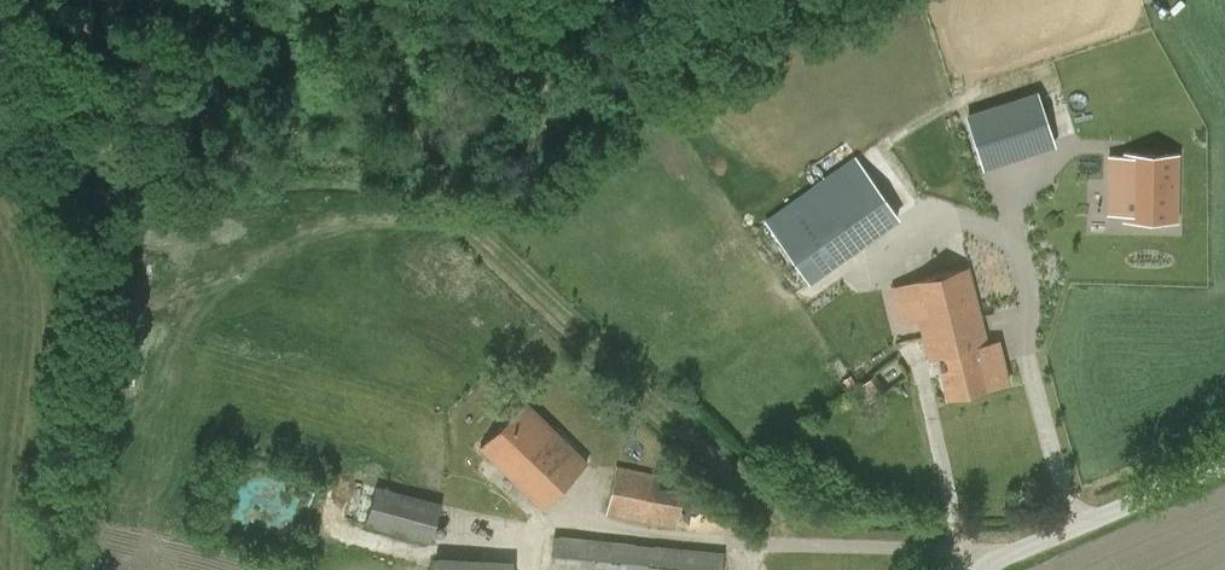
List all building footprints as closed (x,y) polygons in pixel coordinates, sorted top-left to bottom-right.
[(1018,116),(1032,142),(1049,133),(1027,91),(1014,98),(1022,113),(1018,116)] [(765,221),(809,285),(938,193),(894,129),(765,221)] [(1108,183),(1102,223),(1155,232),(1166,165),(1113,157),(1112,159),(1097,157),(1093,180),(1108,183)] [(919,319),(929,359),(938,357),(948,397),(1007,382),(997,342),(986,344),(967,268),(897,286),(906,322),(919,319)] [(481,449),(505,473),(516,463),(526,459),(554,431),(526,403),(481,449)] [(586,463),(558,435),(554,431),(526,459),(516,463),(505,473),(541,509),(586,463)] [(606,514),(676,528),(684,492),(658,487),(660,476),(616,468),(606,514)] [(442,503),(354,478),(343,517),(431,541),(442,503)] [(723,553),(554,536),(550,569),(554,569),(722,569),(723,553)] [(432,569),(514,569),(515,560),(433,555),(432,569)]
